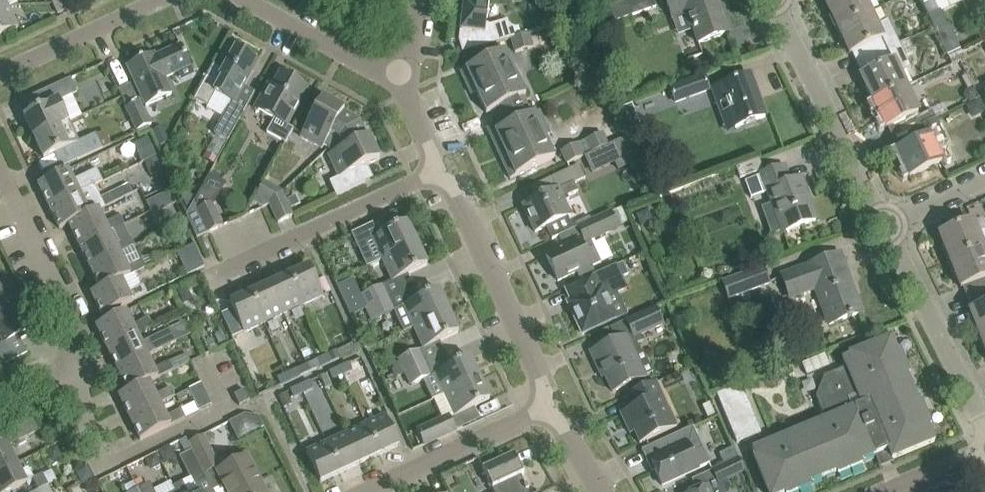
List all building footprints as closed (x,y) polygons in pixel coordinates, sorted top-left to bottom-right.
[(58,14),(66,10),(62,0),(61,0),(53,3),(58,14)] [(511,39),(521,36),(518,28),(516,28),(512,27),(508,24),(507,21),(489,26),(488,25),(486,24),(489,0),(465,0),(461,31),(460,41),(463,52),(511,39)] [(613,15),(616,21),(656,7),(654,0),(628,0),(610,6),(613,15)] [(720,10),(716,0),(665,0),(672,18),(688,13),(698,44),(728,33),(720,10)] [(837,27),(870,12),(864,0),(829,0),(825,2),(837,27)] [(0,11),(0,36),(17,28),(8,8),(0,11)] [(947,56),(955,52),(961,49),(950,26),(948,27),(941,10),(929,16),(947,56)] [(858,50),(864,61),(899,44),(888,21),(876,26),(870,12),(837,27),(850,54),(858,50)] [(530,34),(521,36),(511,39),(515,52),(533,47),(530,34)] [(861,76),(873,102),(906,86),(899,73),(911,68),(899,44),(864,61),(869,72),(861,76)] [(146,57),(127,66),(135,84),(146,106),(172,94),(164,78),(177,72),(181,81),(194,75),(190,66),(189,63),(181,45),(155,57),(153,54),(146,57)] [(214,65),(213,64),(194,99),(207,107),(207,109),(222,118),(214,133),(227,141),(242,115),(232,109),(258,62),(235,49),(221,74),(212,68),(214,65)] [(505,51),(460,72),(471,95),(477,92),(476,91),(515,73),(505,51)] [(955,52),(947,56),(953,66),(961,61),(955,52)] [(515,73),(476,91),(477,92),(486,114),(493,111),(497,120),(528,106),(524,96),(525,96),(515,73)] [(254,109),(273,120),(266,133),(285,143),(293,129),(287,126),(300,103),(299,102),(306,89),(280,74),(267,96),(263,94),(254,109)] [(729,106),(736,127),(765,117),(750,75),(712,89),(719,110),(729,106)] [(671,89),(676,103),(710,91),(705,77),(671,89)] [(24,116),(34,138),(68,122),(59,101),(77,93),(70,78),(45,90),(51,104),(24,116)] [(894,124),(899,135),(936,117),(934,112),(933,110),(919,117),(917,112),(918,112),(906,86),(873,102),(885,128),(894,124)] [(323,146),(327,150),(331,154),(328,155),(339,178),(330,182),(336,197),(365,183),(359,169),(367,165),(380,159),(369,136),(367,137),(359,120),(343,111),(344,109),(322,97),(300,137),(322,149),(323,146)] [(984,112),(978,100),(968,104),(973,117),(984,112)] [(126,108),(138,132),(152,125),(145,111),(143,112),(138,102),(126,108)] [(633,105),(622,108),(629,131),(640,127),(633,105)] [(501,129),(489,134),(500,157),(544,136),(545,137),(550,135),(539,111),(532,114),(528,106),(497,120),(501,129)] [(936,117),(899,135),(905,147),(896,151),(909,177),(941,162),(934,147),(947,141),(936,117)] [(68,122),(34,138),(44,159),(71,147),(77,160),(103,149),(96,134),(78,142),(68,122)] [(153,132),(158,141),(166,138),(162,128),(153,132)] [(561,152),(566,164),(609,145),(603,133),(561,152)] [(544,136),(500,157),(510,179),(554,158),(545,137),(544,136)] [(156,156),(148,137),(134,143),(142,162),(144,161),(154,156),(156,156)] [(625,138),(609,146),(617,163),(621,170),(637,163),(625,138)] [(144,161),(150,175),(160,170),(154,156),(144,161)] [(737,168),(741,178),(763,170),(759,160),(737,168)] [(538,199),(523,206),(535,232),(546,227),(552,240),(558,237),(574,230),(568,217),(561,203),(569,200),(567,196),(578,192),(574,184),(585,178),(579,165),(551,178),(557,190),(538,199)] [(758,177),(764,193),(769,191),(785,232),(816,220),(800,179),(790,183),(784,167),(758,177)] [(38,185),(49,207),(93,185),(93,186),(102,182),(96,169),(74,180),(68,170),(38,185)] [(269,205),(278,223),(293,216),(280,190),(263,181),(252,201),(263,207),(269,205)] [(59,229),(68,225),(100,209),(100,210),(132,193),(128,184),(108,194),(99,198),(93,186),(93,185),(49,207),(59,229)] [(149,210),(164,206),(159,184),(144,187),(149,210)] [(181,198),(185,209),(191,197),(184,193),(181,198)] [(186,216),(196,238),(222,227),(211,203),(198,208),(195,200),(186,216)] [(68,225),(79,246),(125,224),(120,215),(106,223),(100,210),(100,209),(68,225)] [(648,210),(636,215),(642,228),(654,223),(648,210)] [(601,263),(591,240),(617,227),(611,213),(578,228),(585,242),(580,244),(579,241),(546,256),(558,281),(577,272),(579,276),(592,270),(591,267),(601,263)] [(392,215),(352,233),(368,267),(382,260),(417,244),(407,223),(398,227),(392,215)] [(184,221),(177,225),(182,235),(189,231),(184,221)] [(939,235),(950,261),(983,247),(973,221),(939,235)] [(79,246),(89,268),(120,253),(121,254),(135,246),(125,224),(79,246)] [(417,244),(382,260),(392,281),(427,266),(417,244)] [(974,296),(984,291),(984,252),(983,247),(950,261),(960,288),(969,284),(974,296)] [(89,268),(100,289),(100,290),(122,279),(123,280),(147,268),(142,260),(128,268),(121,254),(120,253),(89,268)] [(816,288),(829,325),(848,318),(848,319),(852,317),(852,316),(861,313),(840,254),(808,266),(808,267),(782,277),(790,298),(816,288)] [(309,266),(289,275),(303,306),(323,297),(309,266)] [(566,289),(571,302),(568,303),(582,334),(616,318),(606,297),(625,288),(614,266),(566,289)] [(722,282),(728,300),(770,285),(763,267),(722,282)] [(289,275),(269,284),(283,315),(303,306),(289,275)] [(100,290),(100,289),(91,294),(102,316),(120,307),(147,294),(143,285),(129,293),(123,280),(122,279),(100,290)] [(269,284),(250,293),(264,324),(283,315),(269,284)] [(4,366),(27,354),(20,340),(31,335),(29,331),(32,329),(10,286),(0,291),(0,340),(1,341),(0,341),(0,358),(4,366)] [(365,309),(388,299),(382,286),(359,296),(365,309)] [(414,327),(448,312),(438,290),(404,306),(414,327)] [(980,337),(984,336),(984,291),(974,296),(979,308),(970,311),(980,337)] [(264,324),(250,293),(230,303),(244,333),(264,324)] [(388,299),(365,309),(371,322),(393,311),(388,299)] [(591,352),(598,369),(601,367),(612,392),(645,377),(653,373),(643,351),(641,352),(637,344),(643,341),(640,335),(663,324),(655,307),(626,321),(632,334),(626,337),(626,336),(591,352)] [(96,326),(106,348),(136,335),(152,327),(148,319),(132,327),(125,312),(96,326)] [(414,327),(424,349),(458,333),(448,312),(414,327)] [(170,330),(141,344),(136,335),(106,348),(117,370),(148,356),(175,343),(170,330)] [(211,337),(209,344),(212,351),(223,345),(217,334),(211,337)] [(752,449),(755,457),(753,457),(768,491),(795,491),(811,485),(810,483),(837,472),(838,474),(863,464),(862,462),(876,456),(878,462),(891,457),(892,460),(935,442),(929,427),(931,426),(921,402),(918,403),(907,376),(909,375),(899,350),(897,351),(891,337),(872,345),(848,354),(849,356),(842,359),(846,368),(824,377),(816,397),(825,419),(752,449)] [(418,351),(399,359),(400,362),(394,365),(392,371),(395,377),(405,372),(424,364),(418,351)] [(326,356),(329,362),(339,358),(336,352),(326,356)] [(824,354),(802,363),(807,375),(829,366),(824,354)] [(148,356),(117,370),(127,392),(149,381),(150,382),(172,371),(168,363),(154,369),(148,356)] [(329,362),(326,356),(307,365),(309,371),(329,362)] [(435,374),(445,395),(479,379),(469,358),(435,374)] [(339,367),(342,375),(352,371),(349,363),(339,367)] [(430,377),(424,364),(405,372),(411,386),(430,377)] [(332,380),(342,375),(339,367),(329,372),(332,380)] [(287,374),(290,381),(300,376),(297,369),(287,374)] [(290,381),(287,374),(277,378),(280,385),(290,381)] [(320,377),(325,390),(333,387),(327,374),(320,377)] [(489,400),(479,379),(445,395),(455,416),(489,400)] [(156,396),(150,382),(149,381),(127,392),(118,396),(129,418),(160,403),(161,405),(176,397),(171,388),(156,396)] [(303,393),(313,389),(310,382),(300,386),(303,393)] [(631,409),(621,414),(627,427),(631,425),(640,444),(676,427),(656,383),(626,397),(631,409)] [(188,390),(199,411),(212,405),(201,384),(188,390)] [(717,394),(737,443),(761,433),(741,384),(717,394)] [(293,398),(303,393),(300,386),(290,391),(293,398)] [(250,400),(244,390),(234,395),(239,406),(250,400)] [(160,403),(129,418),(140,440),(185,418),(181,410),(167,417),(161,405),(160,403)] [(231,422),(239,439),(266,426),(259,410),(231,422)] [(385,416),(365,425),(379,455),(399,446),(385,416)] [(417,431),(423,446),(456,431),(450,418),(449,416),(442,419),(417,431)] [(5,433),(11,444),(41,429),(35,417),(5,433)] [(365,425),(346,434),(359,464),(379,455),(365,425)] [(692,427),(641,450),(647,462),(650,461),(662,486),(680,477),(698,469),(691,455),(703,449),(692,427)] [(346,434),(326,443),(340,473),(359,464),(346,434)] [(188,443),(192,451),(204,474),(219,466),(203,435),(188,443)] [(340,473),(326,443),(306,452),(320,482),(340,473)] [(16,464),(6,445),(0,448),(0,472),(16,464)] [(56,447),(45,453),(50,463),(62,458),(56,447)] [(719,455),(725,465),(739,459),(734,448),(719,455)] [(204,474),(192,451),(181,457),(195,484),(207,478),(204,474)] [(520,476),(524,475),(514,453),(482,467),(494,491),(528,491),(520,476)] [(247,458),(217,473),(227,491),(265,491),(247,458)] [(725,465),(712,471),(718,485),(710,488),(708,486),(701,489),(693,491),(729,491),(731,487),(727,480),(745,472),(739,459),(725,465)] [(0,472),(0,491),(11,491),(26,484),(16,464),(0,472)] [(33,479),(38,490),(48,486),(42,474),(33,479)] [(134,482),(124,487),(127,491),(139,491),(138,489),(134,482)] [(176,491),(187,491),(182,483),(173,487),(176,491)] [(149,484),(138,489),(139,491),(153,491),(149,484)]
